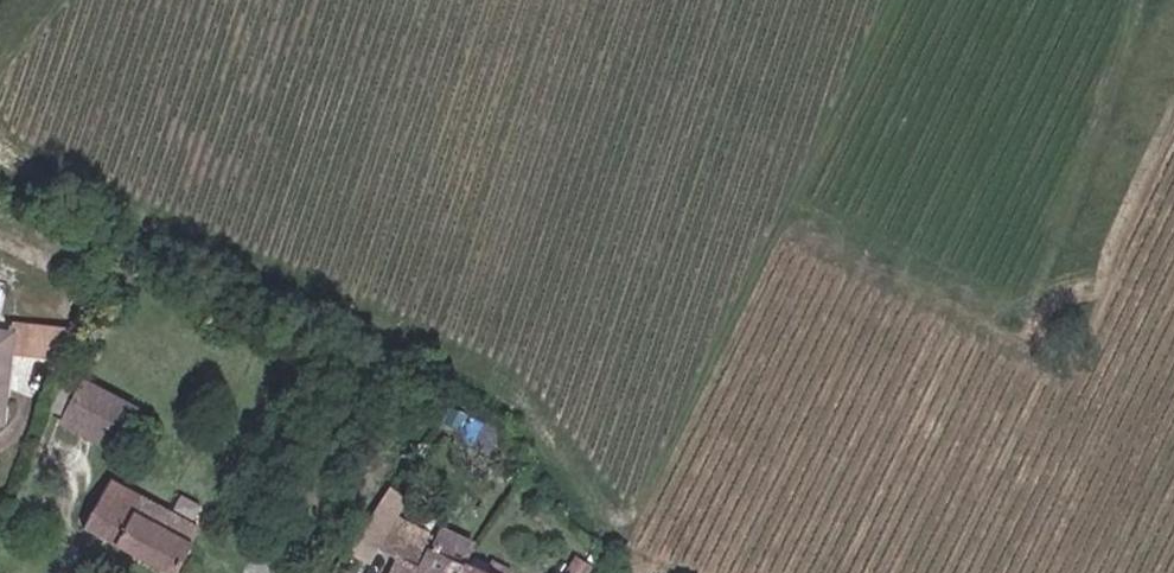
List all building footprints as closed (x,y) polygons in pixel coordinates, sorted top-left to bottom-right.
[(4,396),(12,329),(30,331),(34,300),(16,298),(14,307),(0,305),(0,396),(4,396)] [(78,306),(34,300),(30,331),(63,335),(78,306)] [(114,451),(139,404),(86,376),(61,424),(114,451)] [(114,459),(87,509),(177,553),(199,509),(161,485),(114,459)] [(393,572),(474,572),(477,568),(464,563),(456,558),(471,527),(423,504),(387,527),(410,540),(393,572)]
